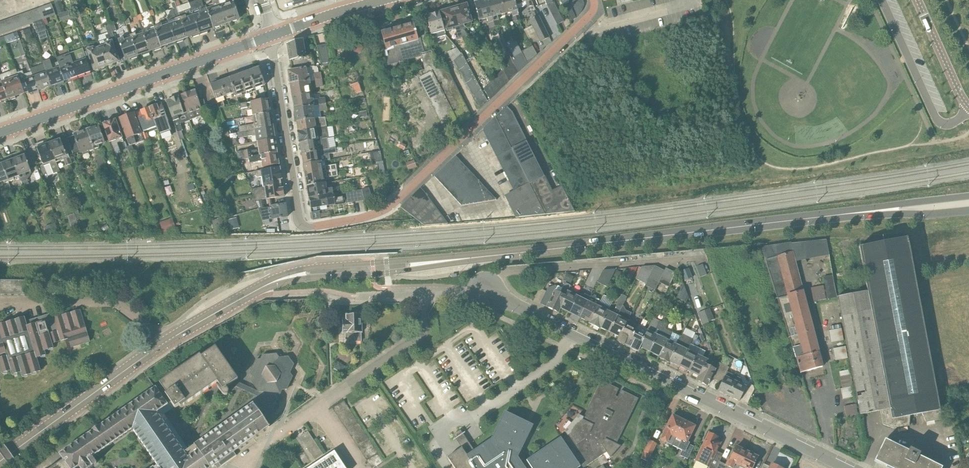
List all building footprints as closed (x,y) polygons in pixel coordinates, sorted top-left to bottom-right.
[(212,29),(214,28),(206,6),(204,7),(201,0),(198,0),(189,3),(191,9),(194,16),(200,35),(208,32),(207,30),(212,29)] [(212,0),(214,3),(206,6),(214,28),(227,23),(220,6),(218,0),(213,0),(212,0)] [(227,23),(240,19),(234,2),(236,1),(235,0),(218,0),(220,6),(227,23)] [(488,0),(486,0),(475,3),(480,23),(488,21),(490,31),(495,30),(488,0)] [(495,30),(497,30),(496,27),(500,26),(498,18),(505,16),(501,0),(488,0),(495,30)] [(505,16),(512,15),(514,22),(521,20),(519,15),(514,0),(501,0),(505,16)] [(545,3),(557,25),(564,21),(556,6),(561,4),(559,0),(544,0),(545,3)] [(583,9),(585,5),(584,0),(574,0),(572,0),(573,3),(578,16),(583,9)] [(46,6),(50,18),(56,15),(52,4),(46,6)] [(454,8),(462,38),(463,41),(466,45),(469,44),(466,32),(463,30),(465,27),(467,29),(471,28),(472,25),(471,23),(472,23),(467,5),(454,8)] [(50,18),(46,6),(40,8),(44,20),(50,18)] [(34,10),(38,22),(44,20),(40,8),(34,10)] [(462,38),(454,8),(441,12),(446,30),(453,28),(454,31),(456,30),(459,39),(462,38)] [(194,16),(191,9),(179,13),(180,17),(188,37),(192,36),(192,38),(200,35),(194,16)] [(32,24),(34,23),(38,22),(34,10),(28,12),(32,24)] [(66,21),(72,19),(69,10),(58,14),(61,22),(66,20),(66,21)] [(572,21),(576,18),(571,10),(566,12),(572,21)] [(540,42),(549,37),(548,34),(536,11),(532,13),(534,18),(530,21),(536,34),(540,42)] [(22,15),(26,26),(32,24),(28,12),(22,15)] [(432,38),(445,34),(439,13),(426,17),(432,38)] [(16,17),(20,28),(26,26),(22,15),(16,17)] [(10,19),(14,30),(20,28),(16,17),(10,19)] [(188,37),(180,17),(176,19),(168,22),(176,44),(184,41),(183,39),(188,37)] [(5,21),(9,32),(14,30),(10,19),(5,21)] [(44,20),(38,22),(34,23),(37,33),(47,29),(44,20)] [(3,34),(9,32),(5,21),(0,22),(0,26),(3,34)] [(176,44),(168,22),(154,27),(162,46),(168,44),(168,46),(176,44)] [(415,32),(413,24),(382,33),(384,41),(382,41),(388,65),(422,55),(427,75),(419,79),(447,133),(460,127),(458,125),(463,123),(459,115),(461,114),(456,104),(454,105),(447,91),(449,90),(444,80),(442,81),(436,71),(424,31),(417,33),(416,31),(415,32)] [(116,42),(113,32),(110,25),(105,26),(108,34),(106,35),(107,39),(99,41),(100,46),(107,66),(119,62),(113,44),(116,42)] [(162,46),(154,27),(142,31),(150,51),(153,49),(154,52),(162,49),(162,46)] [(26,39),(33,36),(30,28),(23,30),(26,39)] [(150,51),(142,31),(130,35),(138,55),(142,54),(142,56),(150,53),(150,51)] [(14,33),(4,37),(7,43),(16,40),(14,33)] [(138,55),(130,35),(119,39),(126,59),(130,58),(131,60),(139,57),(138,55)] [(289,49),(293,71),(306,69),(315,68),(314,62),(312,62),(311,57),(306,58),(303,40),(291,44),(291,43),(290,44),(289,44),(288,46),(288,47),(288,48),(288,49),(289,49)] [(107,66),(100,46),(99,46),(98,42),(89,45),(87,41),(83,42),(84,47),(86,47),(95,71),(107,66)] [(514,57),(521,53),(516,42),(508,46),(514,57)] [(353,47),(355,52),(359,53),(363,49),(361,44),(356,43),(353,47)] [(533,46),(521,53),(528,64),(537,55),(533,46)] [(71,53),(72,58),(79,76),(91,72),(90,70),(92,69),(86,53),(85,53),(84,48),(71,53)] [(452,62),(453,61),(461,54),(457,48),(447,52),(452,62)] [(512,58),(509,59),(503,49),(495,53),(504,70),(509,82),(519,73),(512,58)] [(79,76),(72,58),(71,58),(70,53),(57,58),(58,62),(65,81),(79,76)] [(456,67),(465,59),(462,53),(461,54),(453,61),(456,67)] [(528,64),(521,53),(514,57),(512,58),(519,73),(528,64)] [(465,59),(456,67),(459,73),(468,64),(465,59)] [(65,81),(58,62),(51,64),(50,60),(43,62),(44,64),(51,86),(65,81)] [(328,60),(321,61),(323,69),(330,67),(328,60)] [(51,86),(44,64),(30,69),(31,72),(38,91),(51,86)] [(468,64),(459,73),(462,78),(471,70),(468,64)] [(260,68),(249,72),(256,89),(266,85),(260,68)] [(17,72),(16,69),(0,75),(0,77),(1,79),(7,99),(8,99),(9,101),(16,99),(15,96),(24,93),(17,72)] [(306,69),(293,71),(289,72),(291,85),(310,81),(309,76),(307,76),(306,69)] [(38,91),(31,72),(24,74),(23,70),(17,72),(24,93),(28,92),(29,94),(38,91)] [(471,70),(462,78),(465,83),(474,75),(471,70)] [(499,75),(504,86),(509,82),(504,70),(499,75)] [(256,89),(249,72),(240,75),(246,92),(256,89)] [(246,92),(240,75),(230,79),(235,93),(237,96),(246,92)] [(468,88),(476,80),(474,75),(465,83),(468,88)] [(494,79),(500,91),(504,86),(499,75),(494,79)] [(235,93),(230,79),(220,82),(225,97),(235,93)] [(500,91),(494,79),(489,84),(495,95),(500,91)] [(471,94),(479,86),(476,80),(468,88),(471,94)] [(310,81),(291,85),(293,97),(310,94),(309,88),(311,87),(310,81)] [(225,97),(220,82),(211,85),(219,107),(225,106),(222,98),(225,97)] [(484,89),(490,100),(495,95),(489,84),(484,89)] [(479,86),(471,94),(474,99),(482,91),(479,86)] [(182,96),(188,113),(190,120),(191,120),(194,125),(198,123),(195,118),(204,115),(201,107),(199,101),(196,91),(182,96)] [(476,104),(485,96),(482,91),(474,99),(476,104)] [(310,94),(293,97),(295,110),(314,106),(319,105),(319,106),(326,104),(325,98),(311,101),(310,94)] [(485,96),(476,104),(480,110),(488,102),(485,96)] [(190,120),(188,113),(184,114),(178,97),(167,102),(178,132),(183,130),(181,124),(190,120)] [(251,102),(253,117),(271,114),(270,111),(271,110),(271,108),(270,107),(269,100),(251,102)] [(162,103),(149,108),(156,127),(155,127),(158,136),(172,131),(162,103)] [(314,106),(295,110),(297,122),(314,119),(313,113),(315,112),(314,106)] [(156,127),(149,108),(137,112),(144,131),(155,127),(156,127)] [(515,192),(505,197),(516,218),(575,213),(562,188),(552,193),(512,114),(506,108),(483,129),(484,130),(515,192)] [(131,156),(135,155),(132,145),(136,143),(145,141),(144,137),(135,113),(120,118),(129,146),(127,146),(131,156)] [(271,114),(253,117),(254,124),(239,127),(240,133),(272,127),(273,127),(271,114)] [(314,119),(297,122),(299,132),(327,127),(325,117),(314,119)] [(122,161),(120,153),(121,153),(116,140),(122,138),(116,120),(103,124),(114,155),(115,155),(117,163),(122,161)] [(225,125),(218,127),(223,139),(229,137),(228,134),(225,125)] [(99,126),(86,130),(94,150),(96,156),(95,157),(100,173),(108,171),(98,145),(105,142),(99,126)] [(332,126),(327,127),(299,132),(298,132),(300,143),(318,140),(317,135),(328,133),(327,132),(333,131),(332,126)] [(272,127),(240,133),(238,133),(239,138),(256,136),(257,142),(258,142),(275,139),(273,127),(272,127)] [(94,150),(86,130),(74,135),(75,135),(68,138),(74,155),(88,150),(89,151),(94,150)] [(67,151),(65,151),(60,136),(48,140),(56,163),(64,160),(66,166),(71,164),(67,151)] [(327,138),(318,140),(300,143),(302,153),(329,148),(327,138)] [(275,139),(258,142),(260,151),(258,152),(257,150),(251,151),(251,150),(235,152),(239,159),(245,158),(248,158),(277,153),(275,139)] [(50,165),(54,174),(60,172),(56,163),(48,140),(36,145),(44,166),(49,164),(50,164),(50,165)] [(335,147),(329,148),(302,153),(304,165),(325,161),(330,160),(329,155),(336,153),(335,147)] [(371,163),(377,162),(382,161),(379,151),(369,152),(371,163)] [(16,152),(11,154),(20,178),(27,176),(26,175),(31,173),(25,156),(19,158),(16,152)] [(277,153),(248,158),(249,164),(262,162),(263,168),(279,165),(277,153)] [(20,178),(11,154),(6,156),(9,162),(2,164),(8,181),(14,179),(15,180),(20,178)] [(497,200),(456,156),(435,177),(462,206),(497,200)] [(325,161),(304,165),(306,176),(335,171),(337,170),(336,165),(326,167),(325,161)] [(2,164),(0,165),(0,186),(3,185),(3,183),(8,181),(2,164)] [(262,177),(263,188),(282,185),(280,168),(261,171),(254,172),(254,175),(258,177),(262,177)] [(335,171),(306,176),(307,187),(325,184),(324,177),(326,177),(326,178),(338,176),(337,170),(335,171)] [(362,190),(365,200),(365,201),(373,200),(366,175),(359,176),(362,190)] [(325,184),(307,187),(309,199),(335,195),(342,194),(341,187),(327,190),(326,184),(325,184)] [(282,185),(263,188),(252,190),(254,198),(267,196),(267,200),(284,197),(282,185)] [(421,189),(401,208),(424,226),(448,224),(425,192),(421,189)] [(365,200),(362,190),(345,193),(346,204),(365,200)] [(335,195),(309,199),(311,209),(332,205),(333,206),(344,204),(343,197),(336,199),(335,195)] [(274,219),(288,217),(286,205),(257,209),(261,222),(273,218),(274,219)] [(229,228),(224,215),(211,220),(215,233),(229,228)] [(163,233),(176,228),(172,218),(159,223),(163,233)] [(237,218),(229,220),(232,229),(240,227),(237,218)] [(77,220),(71,222),(73,229),(79,227),(77,220)] [(54,230),(52,224),(45,227),(47,232),(54,230)] [(889,409),(880,411),(883,424),(894,428),(910,426),(910,415),(922,413),(926,422),(942,419),(908,238),(858,247),(867,292),(889,409)] [(830,255),(827,240),(792,244),(791,243),(761,247),(800,373),(822,367),(795,262),(830,255)] [(701,277),(707,275),(703,265),(697,267),(701,277)] [(647,282),(655,266),(642,267),(636,279),(646,284),(647,282)] [(655,266),(647,282),(657,287),(659,283),(665,271),(655,266)] [(665,271),(659,283),(669,287),(676,273),(666,268),(665,271)] [(685,281),(692,278),(689,268),(681,272),(685,281)] [(608,286),(616,269),(604,270),(598,281),(608,286)] [(570,283),(574,277),(567,273),(563,280),(570,283)] [(829,299),(838,297),(833,275),(824,277),(829,299)] [(558,313),(561,308),(568,292),(571,286),(565,283),(560,294),(555,292),(558,287),(555,286),(548,288),(540,304),(558,313)] [(684,303),(688,297),(684,283),(676,299),(684,303)] [(813,300),(826,297),(823,285),(811,288),(813,300)] [(568,292),(561,308),(570,313),(578,297),(568,292)] [(867,292),(838,297),(860,414),(880,411),(889,409),(867,292)] [(660,305),(665,295),(661,293),(656,303),(660,305)] [(578,297),(570,313),(580,318),(590,297),(585,294),(582,299),(578,297)] [(591,295),(590,297),(580,318),(590,323),(600,303),(601,300),(591,295)] [(607,311),(600,327),(610,332),(618,316),(623,306),(627,297),(622,295),(616,307),(617,307),(613,314),(607,311)] [(600,303),(590,323),(590,324),(600,329),(600,327),(607,311),(609,308),(600,303)] [(618,316),(610,332),(620,337),(628,320),(631,313),(625,310),(623,306),(618,316)] [(704,310),(709,321),(714,319),(710,308),(704,310)] [(5,353),(7,357),(0,359),(0,367),(2,373),(11,370),(12,375),(21,372),(22,377),(41,371),(36,358),(45,355),(44,351),(53,348),(52,343),(69,338),(72,347),(90,342),(80,310),(45,321),(44,316),(26,322),(24,318),(0,325),(0,354),(5,353)] [(709,323),(709,321),(704,310),(698,313),(703,326),(709,323)] [(361,315),(361,314),(347,315),(343,315),(343,316),(341,316),(341,323),(343,323),(343,327),(343,333),(346,333),(347,338),(354,338),(354,341),(362,341),(362,326),(367,326),(366,315),(361,315)] [(654,318),(648,331),(646,335),(640,347),(650,352),(658,336),(653,334),(660,321),(654,318)] [(628,320),(620,337),(617,342),(627,347),(635,330),(638,325),(628,320)] [(664,323),(658,336),(650,352),(660,357),(672,333),(665,329),(667,325),(664,323)] [(841,328),(836,329),(829,330),(831,343),(843,341),(841,328)] [(635,330),(627,347),(638,351),(640,347),(646,335),(635,330)] [(672,333),(660,357),(660,358),(670,363),(670,362),(681,337),(672,333)] [(681,337),(670,362),(680,366),(688,351),(682,348),(687,337),(683,335),(681,337)] [(835,361),(848,358),(846,346),(833,348),(835,361)] [(219,463),(222,467),(229,462),(226,458),(269,427),(268,424),(274,420),(271,415),(279,398),(276,394),(280,394),(282,390),(287,389),(293,377),(290,373),(294,365),(289,357),(279,358),(277,354),(263,355),(261,360),(256,360),(250,373),(253,377),(251,381),(259,392),(258,394),(236,381),(238,379),(216,347),(202,357),(200,355),(159,383),(162,387),(157,390),(156,388),(99,427),(98,426),(93,430),(93,431),(60,455),(64,460),(53,467),(88,467),(92,465),(96,462),(92,456),(132,429),(156,464),(153,466),(153,465),(148,467),(212,467),(219,463)] [(688,351),(680,366),(690,371),(693,363),(697,355),(688,351)] [(693,363),(690,371),(699,376),(705,365),(707,360),(697,355),(693,363)] [(705,365),(699,376),(697,381),(708,386),(715,370),(705,365)] [(842,388),(853,386),(850,370),(839,372),(840,377),(842,388)] [(718,391),(729,396),(738,377),(727,372),(718,391)] [(738,377),(729,396),(740,401),(741,399),(748,402),(755,389),(753,386),(750,384),(749,388),(740,384),(742,379),(738,377)] [(606,453),(610,458),(615,453),(621,446),(620,446),(617,444),(639,398),(621,390),(618,398),(615,396),(619,389),(602,381),(584,417),(579,415),(570,424),(565,431),(568,436),(528,463),(532,467),(584,467),(606,453)] [(843,399),(853,397),(851,387),(841,389),(843,399)] [(336,414),(348,407),(344,401),(332,408),(336,414)] [(846,416),(858,414),(856,404),(844,406),(846,416)] [(348,407),(336,414),(340,420),(352,412),(348,407)] [(352,412),(340,420),(344,426),(356,418),(352,412)] [(520,460),(534,429),(526,425),(505,415),(491,442),(468,457),(462,448),(450,456),(448,458),(455,467),(525,467),(520,460)] [(661,439),(672,445),(684,421),(673,415),(661,439)] [(167,418),(183,442),(187,440),(186,436),(185,432),(183,429),(181,426),(179,423),(176,420),(174,418),(170,416),(167,418)] [(356,418),(344,426),(348,432),(360,424),(356,418)] [(684,421),(672,445),(683,450),(680,456),(687,460),(694,447),(689,445),(689,444),(687,442),(695,426),(684,421)] [(360,424),(348,432),(352,438),(363,430),(360,424)] [(315,460),(323,454),(305,426),(297,432),(315,460)] [(728,438),(728,427),(720,427),(719,438),(728,438)] [(363,430),(352,438),(355,443),(367,436),(363,430)] [(720,462),(723,456),(716,453),(721,443),(717,441),(718,437),(708,432),(695,461),(708,467),(717,467),(720,462)] [(367,436),(355,443),(359,449),(371,441),(367,436)] [(910,449),(908,451),(885,440),(874,461),(887,467),(942,467),(919,457),(920,454),(910,449)] [(363,455),(375,447),(371,441),(359,449),(363,455)] [(650,441),(642,458),(648,461),(657,444),(650,441)] [(717,467),(740,467),(747,452),(736,446),(730,460),(728,459),(726,464),(720,462),(717,467)] [(367,461),(379,453),(375,447),(363,455),(367,461)] [(334,452),(310,467),(345,467),(334,452)] [(740,467),(753,467),(758,457),(747,452),(740,467)] [(367,461),(371,467),(376,467),(385,462),(379,453),(367,461)]
